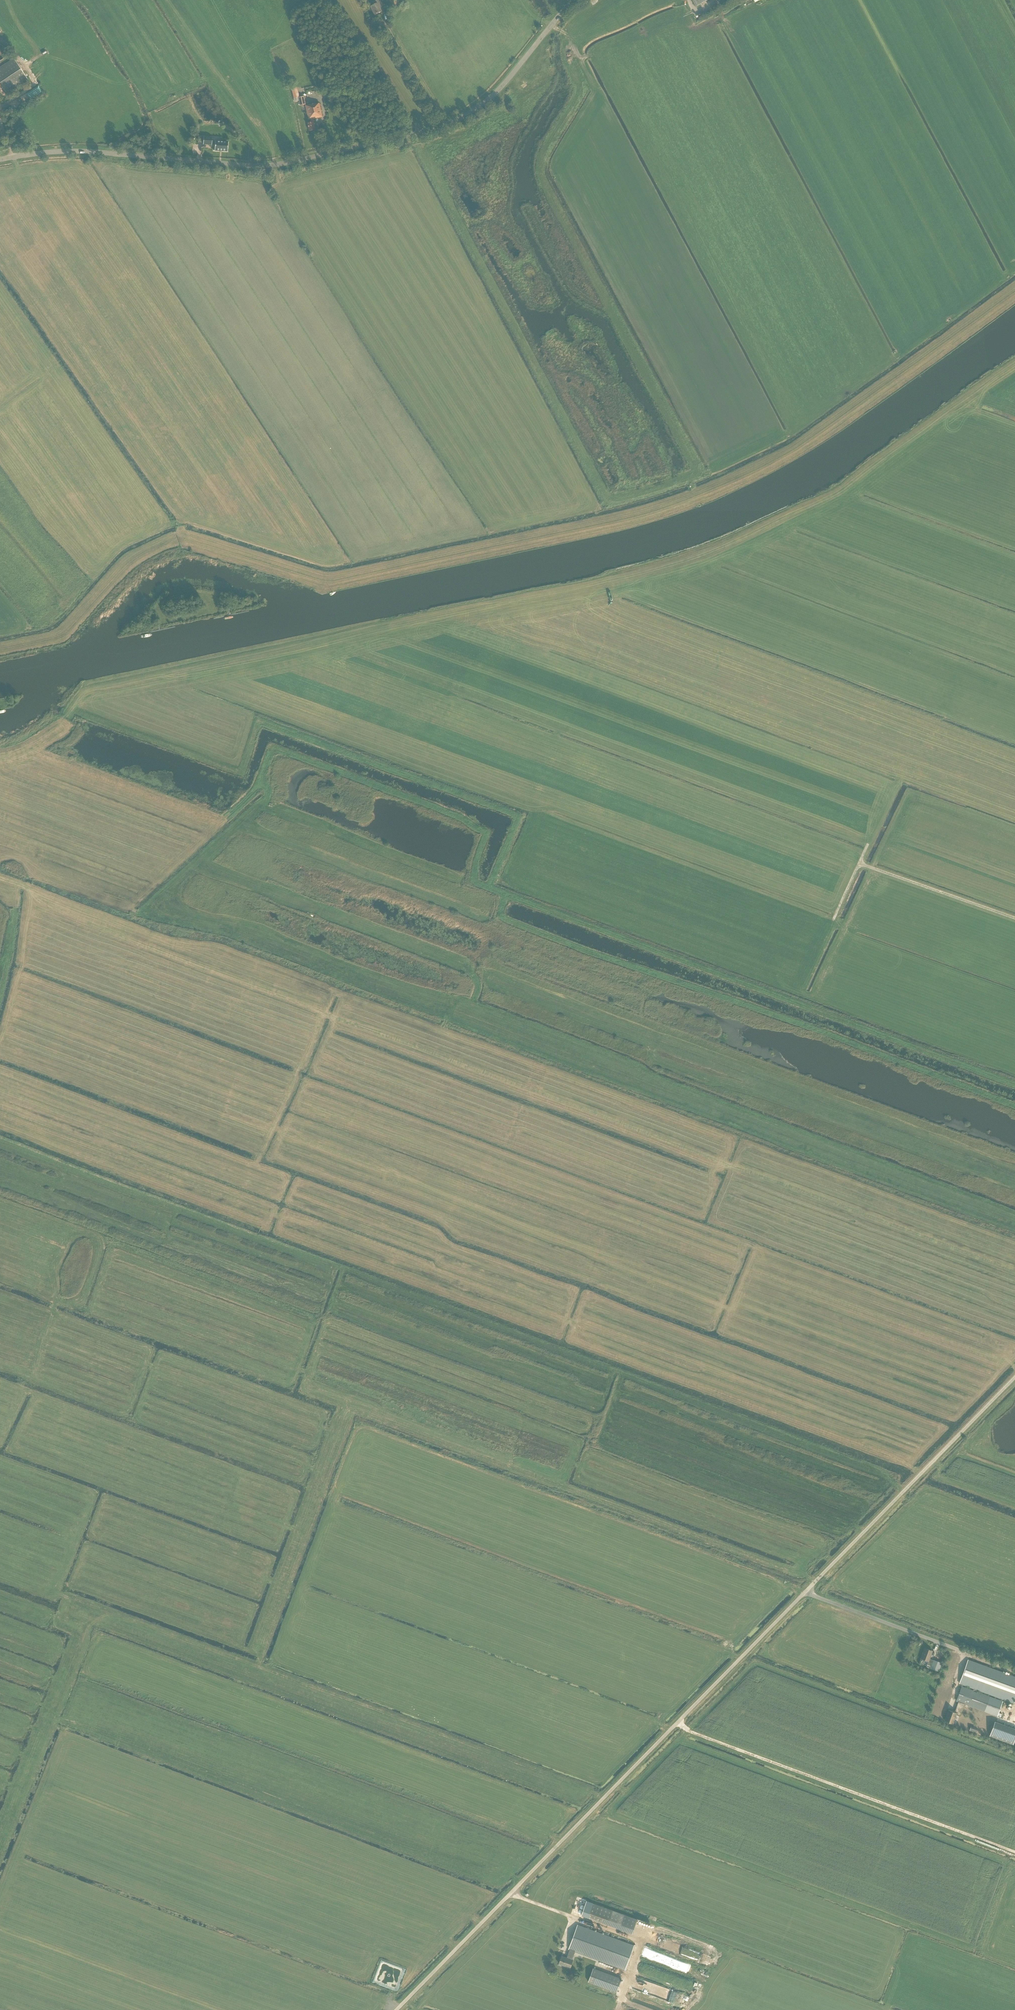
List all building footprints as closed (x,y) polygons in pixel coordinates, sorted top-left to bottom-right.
[(371,7),(375,15),(382,11),(380,8),(383,7),(380,0),(378,0),(374,2),(376,4),(371,7)] [(15,88),(27,79),(13,58),(0,67),(0,97),(15,88)] [(323,117),(320,103),(316,104),(315,104),(306,106),(309,120),(311,119),(311,122),(308,123),(309,131),(316,129),(314,122),(313,119),(323,117)] [(211,146),(211,145),(214,146),(214,152),(227,153),(227,143),(214,142),(214,143),(211,142),(212,138),(203,138),(202,145),(211,146)] [(932,1651),(925,1648),(921,1658),(928,1661),(926,1666),(931,1668),(933,1660),(930,1659),(932,1651)] [(933,1660),(931,1668),(930,1668),(939,1671),(942,1662),(934,1659),(933,1660)] [(968,1660),(959,1683),(974,1689),(973,1691),(962,1686),(956,1701),(958,1702),(955,1712),(948,1710),(945,1720),(953,1723),(956,1715),(960,1716),(964,1704),(997,1716),(1003,1701),(977,1692),(978,1690),(1014,1703),(1013,1705),(1014,1705),(1014,1677),(968,1660)] [(995,1721),(989,1736),(1013,1744),(1014,1739),(1014,1728),(995,1721)] [(577,1899),(575,1905),(582,1908),(584,1901),(577,1899)] [(625,1915),(591,1903),(587,1901),(584,1909),(588,1910),(586,1917),(620,1929),(625,1915)] [(580,1915),(581,1908),(574,1907),(573,1914),(580,1915)] [(633,1945),(620,1941),(577,1925),(568,1949),(569,1949),(566,1958),(561,1956),(558,1963),(569,1968),(572,1960),(571,1960),(574,1951),(624,1969),(633,1945)] [(671,1949),(671,1943),(667,1943),(667,1941),(655,1936),(653,1941),(652,1937),(651,1940),(651,1936),(646,1936),(645,1939),(646,1946),(647,1943),(647,1941),(648,1939),(650,1939),(650,1942),(651,1943),(652,1946),(658,1946),(658,1943),(662,1943),(663,1940),(663,1948),(664,1945),(667,1946),(669,1946),(670,1948),(671,1949)] [(671,1966),(670,1968),(680,1971),(682,1962),(659,1955),(657,1963),(671,1966)] [(593,1968),(588,1982),(616,1992),(621,1978),(593,1968)] [(666,1999),(669,1989),(646,1981),(644,1988),(655,1992),(654,1995),(666,1999)] [(669,2000),(670,1998),(671,1999),(670,2000),(672,2001),(674,1996),(676,1997),(678,1993),(671,1990),(667,1999),(669,2000)]
